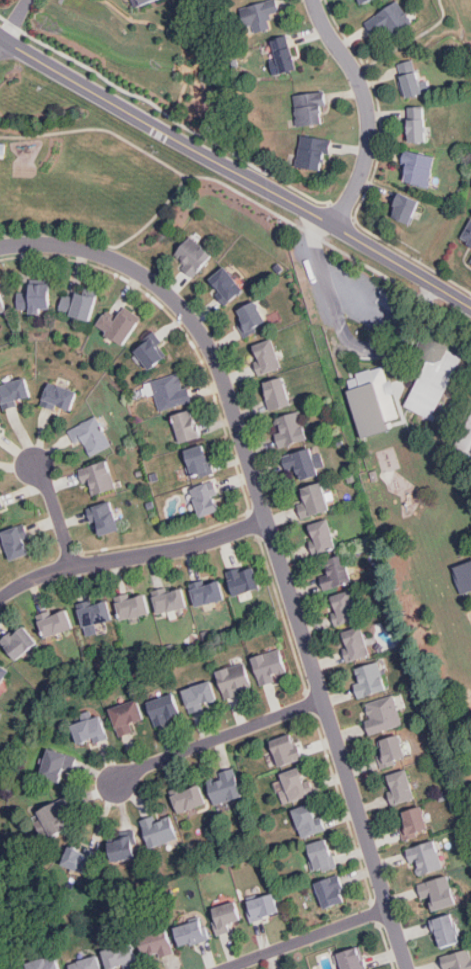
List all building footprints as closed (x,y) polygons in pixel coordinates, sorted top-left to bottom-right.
[(162,0),(137,0),(139,8),(162,0)] [(253,33),(276,26),(267,0),(256,0),(243,4),(253,33)] [(372,17),(386,36),(411,18),(398,0),(396,0),(372,17)] [(269,42),(279,71),(302,63),(292,34),(269,42)] [(394,67),(403,97),(426,90),(417,60),(394,67)] [(293,93),(297,123),(321,120),(317,90),(293,93)] [(406,107),(407,138),(431,137),(430,106),(406,107)] [(303,132),(298,163),(321,167),(326,136),(303,132)] [(411,148),(405,178),(428,183),(435,153),(411,148)] [(401,188),(389,216),(411,225),(424,197),(401,188)] [(190,236),(210,253),(197,268),(177,251),(190,236)] [(225,265),(243,285),(228,298),(210,279),(225,265)] [(3,285),(0,286),(0,315),(11,312),(3,285)] [(24,287),(50,285),(51,306),(25,307),(24,287)] [(72,291),(97,299),(91,318),(66,310),(72,291)] [(255,297),(267,320),(250,329),(238,306),(255,297)] [(119,306),(139,322),(127,338),(106,322),(119,306)] [(407,402),(429,359),(423,356),(418,345),(423,332),(432,327),(443,331),(448,339),(444,347),(461,356),(432,415),(407,402)] [(153,334),(168,355),(152,367),(136,346),(153,334)] [(274,337),(283,361),(264,368),(255,343),(274,337)] [(349,377),(352,387),(348,388),(364,434),(390,425),(387,418),(399,413),(392,391),(396,390),(392,378),(389,379),(384,363),(372,367),(372,365),(357,370),(358,374),(349,377)] [(180,371),(188,396),(169,402),(161,378),(180,371)] [(282,374),(290,399),(271,405),(263,381),(282,374)] [(5,403),(0,387),(0,384),(23,376),(30,395),(5,403)] [(51,380),(75,389),(68,408),(44,399),(51,380)] [(193,408),(201,432),(182,439),(174,414),(193,408)] [(297,410),(305,435),(286,441),(278,416),(297,410)] [(98,414),(110,437),(92,447),(80,424),(98,414)] [(457,443),(470,415),(470,450),(457,443)] [(205,443),(213,467),(194,474),(186,449),(205,443)] [(311,445),(319,470),(300,476),(292,452),(311,445)] [(96,492),(89,467),(109,461),(116,486),(96,492)] [(321,480),(329,504),(310,511),(302,486),(321,480)] [(211,481),(220,506),(201,512),(192,487),(211,481)] [(101,531),(93,506),(112,500),(121,524),(101,531)] [(330,516),(338,541),(319,547),(311,522),(330,516)] [(13,556),(4,531),(23,524),(32,549),(13,556)] [(342,552),(350,577),(331,583),(323,559),(342,552)] [(452,566),(470,558),(470,589),(463,592),(452,566)] [(255,567),(230,573),(235,593),(260,586),(255,567)] [(219,578),(194,584),(199,604),(224,598),(219,578)] [(181,587),(156,593),(161,613),(186,606),(181,587)] [(353,590),(361,615),(342,621),(334,597),(353,590)] [(145,592),(119,598),(124,618),(150,611),(145,592)] [(107,598),(82,605),(88,625),(113,617),(107,598)] [(66,608),(42,618),(50,636),(74,627),(66,608)] [(25,626),(4,642),(16,658),(37,642),(25,626)] [(363,626),(372,651),(353,657),(344,633),(363,626)] [(256,659),(281,651),(287,671),(262,678),(256,659)] [(379,660),(387,685),(368,691),(360,667),(379,660)] [(221,672),(246,664),(252,684),(227,691),(221,672)] [(8,670),(0,684),(0,665),(8,670)] [(185,687),(210,680),(216,699),(191,707),(185,687)] [(149,700),(173,693),(179,712),(154,719),(149,700)] [(392,696),(400,720),(381,727),(373,702),(392,696)] [(114,707),(138,699),(144,719),(119,726),(114,707)] [(76,725),(100,716),(107,735),(82,744),(76,725)] [(400,732),(408,757),(389,763),(381,739),(400,732)] [(290,733),(299,758),(280,764),(271,740),(290,733)] [(42,773),(51,748),(70,755),(62,779),(42,773)] [(300,767),(309,791),(290,798),(281,773),(300,767)] [(409,769),(417,793),(398,800),(390,775),(409,769)] [(211,782),(236,775),(241,794),(217,801),(211,782)] [(176,789),(201,781),(207,801),(182,808),(176,789)] [(51,833),(39,810),(56,800),(69,823),(51,833)] [(313,803),(321,828),(302,834),(294,810),(313,803)] [(419,803),(428,827),(409,834),(400,809),(419,803)] [(148,826),(173,818),(179,837),(154,845),(148,826)] [(109,842),(134,834),(140,853),(115,861),(109,842)] [(328,839),(336,864),(317,870),(309,845),(328,839)] [(435,841),(443,866),(424,872),(416,848),(435,841)] [(71,843),(95,853),(87,871),(63,861),(71,843)] [(336,874),(344,899),(325,905),(317,881),(336,874)] [(447,875),(455,900),(436,906),(428,882),(447,875)] [(248,900),(273,892),(279,911),(254,919),(248,900)] [(212,910),(237,903),(243,922),(218,929),(212,910)] [(453,913),(461,938),(442,944),(434,919),(453,913)] [(177,926),(202,919),(208,938),(183,945),(177,926)] [(143,939),(168,931),(174,951),(149,958),(143,939)] [(106,948),(131,941),(137,960),(112,968),(106,948)] [(366,968),(363,968),(345,968),(338,949),(357,943),(366,968)] [(469,947),(470,953),(470,968),(455,968),(450,953),(469,947)] [(55,954),(60,968),(32,968),(30,961),(55,954)] [(98,954),(103,968),(76,968),(73,961),(98,954)]
